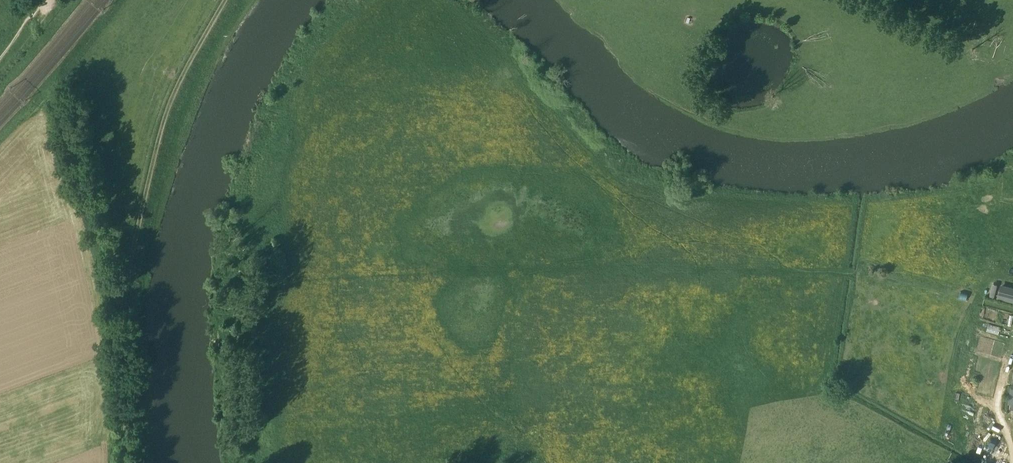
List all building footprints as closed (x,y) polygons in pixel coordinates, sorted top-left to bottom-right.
[(1000,288),(997,297),(1012,301),(1012,291),(1000,288)] [(1010,349),(1011,341),(1001,339),(1000,347),(1010,349)]
